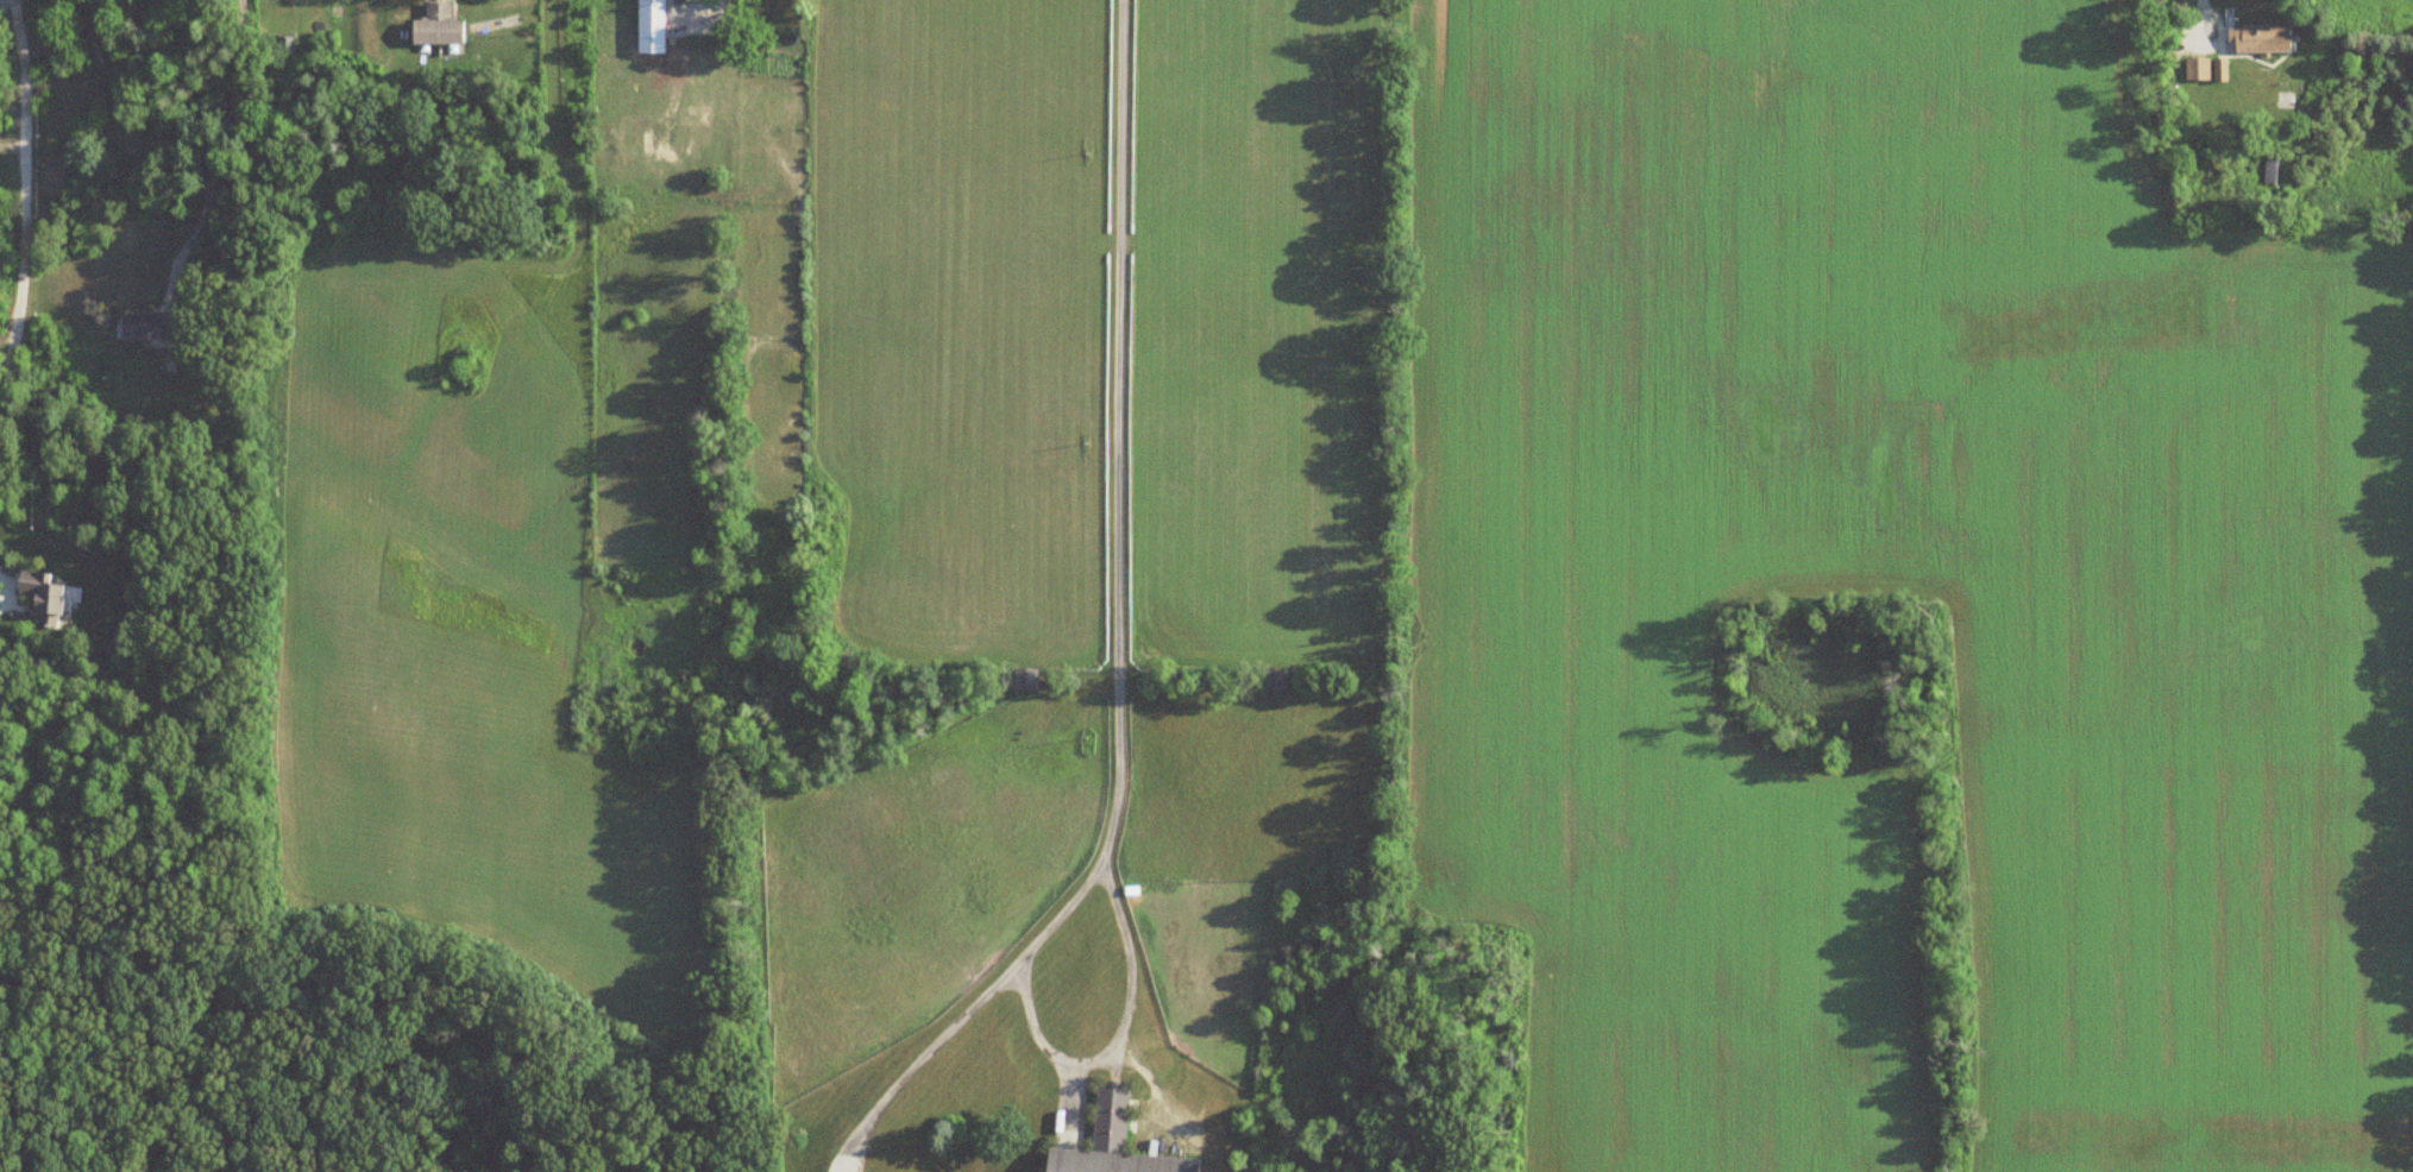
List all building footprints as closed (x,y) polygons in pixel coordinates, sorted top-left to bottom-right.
[(635,54),(662,54),(662,0),(635,0),(635,54)] [(462,20),(450,20),(450,3),(423,3),(423,20),(409,20),(409,45),(462,45),(462,20)] [(2287,24),(2226,24),(2226,41),(2232,41),(2232,51),(2287,51),(2287,24)] [(2185,80),(2208,80),(2208,57),(2185,57),(2185,80)] [(2264,182),(2280,182),(2280,156),(2264,156),(2264,182)] [(118,338),(174,338),(174,315),(118,315),(118,338)] [(48,576),(18,569),(13,592),(30,595),(24,620),(54,626),(62,587),(46,584),(48,576)] [(1035,670),(1013,670),(1013,692),(1035,692),(1035,670)] [(1123,1154),(1127,1089),(1095,1087),(1091,1150),(1046,1148),(1044,1171),(1196,1171),(1197,1158),(1123,1154)]
